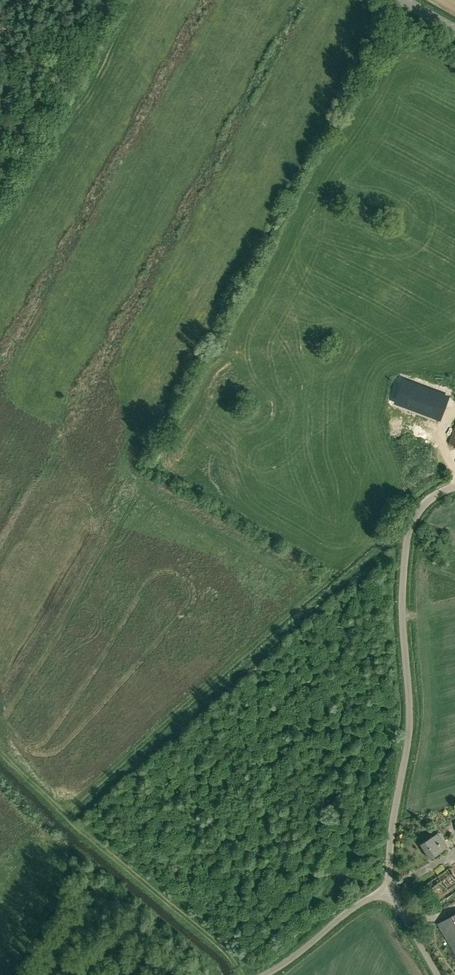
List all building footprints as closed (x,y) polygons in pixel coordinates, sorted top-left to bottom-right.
[(405,404),(435,416),(444,395),(413,383),(405,404)] [(447,847),(438,832),(421,844),(430,858),(447,847)] [(427,883),(440,903),(454,892),(454,875),(450,867),(427,883)] [(438,924),(454,953),(454,914),(438,924)]
